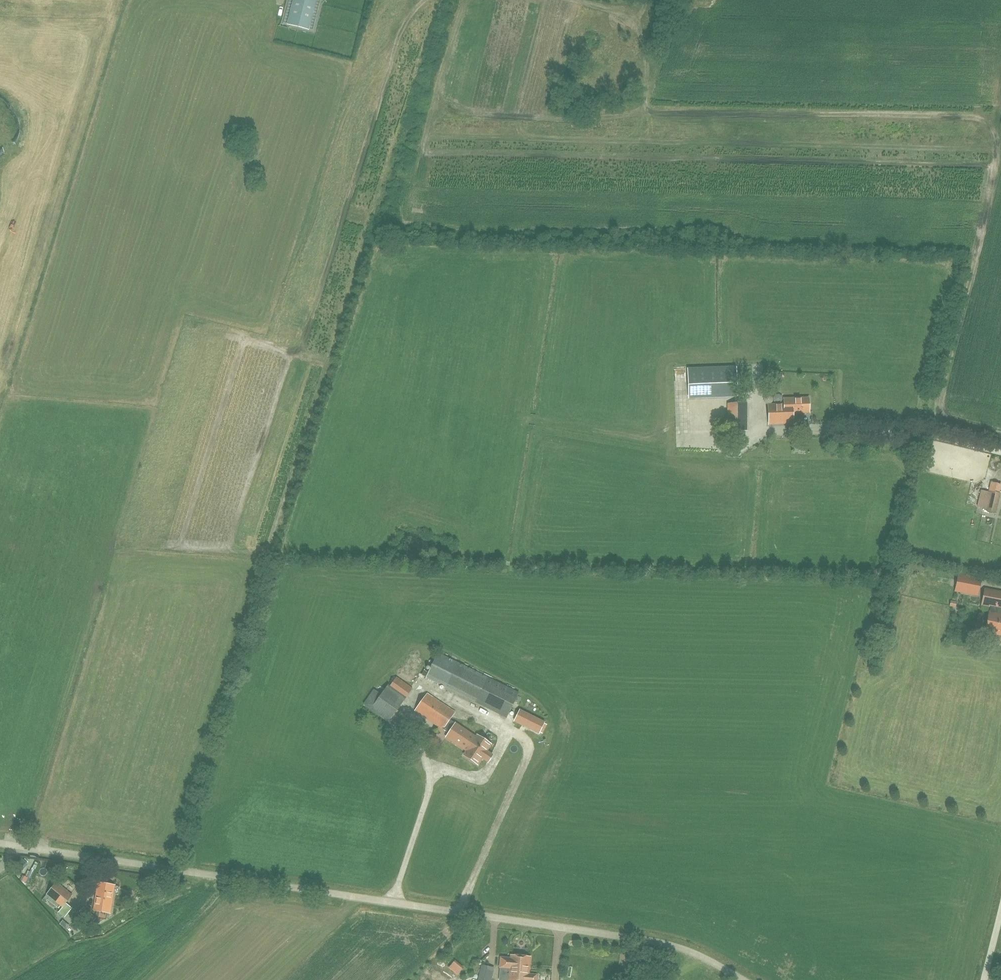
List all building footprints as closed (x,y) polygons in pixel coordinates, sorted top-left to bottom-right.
[(287,24),(308,30),(316,0),(293,0),(287,24)] [(56,178),(61,180),(64,167),(59,165),(56,178)] [(700,396),(712,396),(712,383),(701,382),(700,396)] [(793,423),(792,413),(809,412),(809,398),(784,399),(784,405),(768,405),(769,424),(793,423)] [(727,431),(747,431),(747,403),(727,403),(727,431)] [(697,437),(697,423),(688,423),(687,436),(697,437)] [(991,511),(996,492),(989,491),(985,510),(991,511)] [(985,553),(984,540),(977,541),(977,545),(969,546),(970,554),(985,553)] [(958,575),(955,590),(978,594),(980,579),(958,575)] [(985,590),(982,603),(992,605),(991,611),(990,611),(986,632),(973,630),(971,638),(988,642),(990,633),(1000,635),(1000,593),(985,590)] [(400,638),(390,658),(507,717),(519,692),(437,652),(428,672),(424,670),(432,654),(400,638)] [(388,722),(413,689),(397,677),(390,686),(388,685),(381,694),(374,689),(363,704),(388,722)] [(427,693),(415,710),(443,729),(450,719),(455,712),(427,693)] [(539,733),(540,731),(544,723),(545,721),(537,717),(528,712),(520,708),(514,720),(522,724),(531,729),(539,733)] [(388,730),(390,725),(369,718),(367,724),(388,730)] [(489,762),(493,755),(487,751),(491,744),(477,735),(476,737),(450,719),(443,729),(449,733),(447,737),(467,750),(464,755),(478,764),(482,758),(489,762)] [(386,738),(388,731),(373,726),(371,734),(386,738)] [(435,742),(437,740),(436,735),(433,733),(430,733),(428,736),(429,741),(432,743),(435,742)] [(357,751),(376,755),(378,744),(359,740),(357,751)] [(388,760),(392,744),(380,741),(376,757),(388,760)] [(62,907),(71,896),(55,883),(46,894),(62,907)] [(99,883),(94,911),(109,913),(114,885),(99,883)] [(61,911),(66,918),(76,910),(70,903),(61,911)] [(76,916),(88,926),(95,916),(83,907),(76,916)] [(528,972),(528,967),(529,957),(510,955),(510,958),(500,957),(499,967),(509,968),(527,970),(527,972),(528,972)] [(460,976),(466,970),(456,961),(450,968),(460,976)] [(509,968),(508,979),(535,979),(535,975),(528,975),(528,972),(527,972),(527,970),(509,968)]
